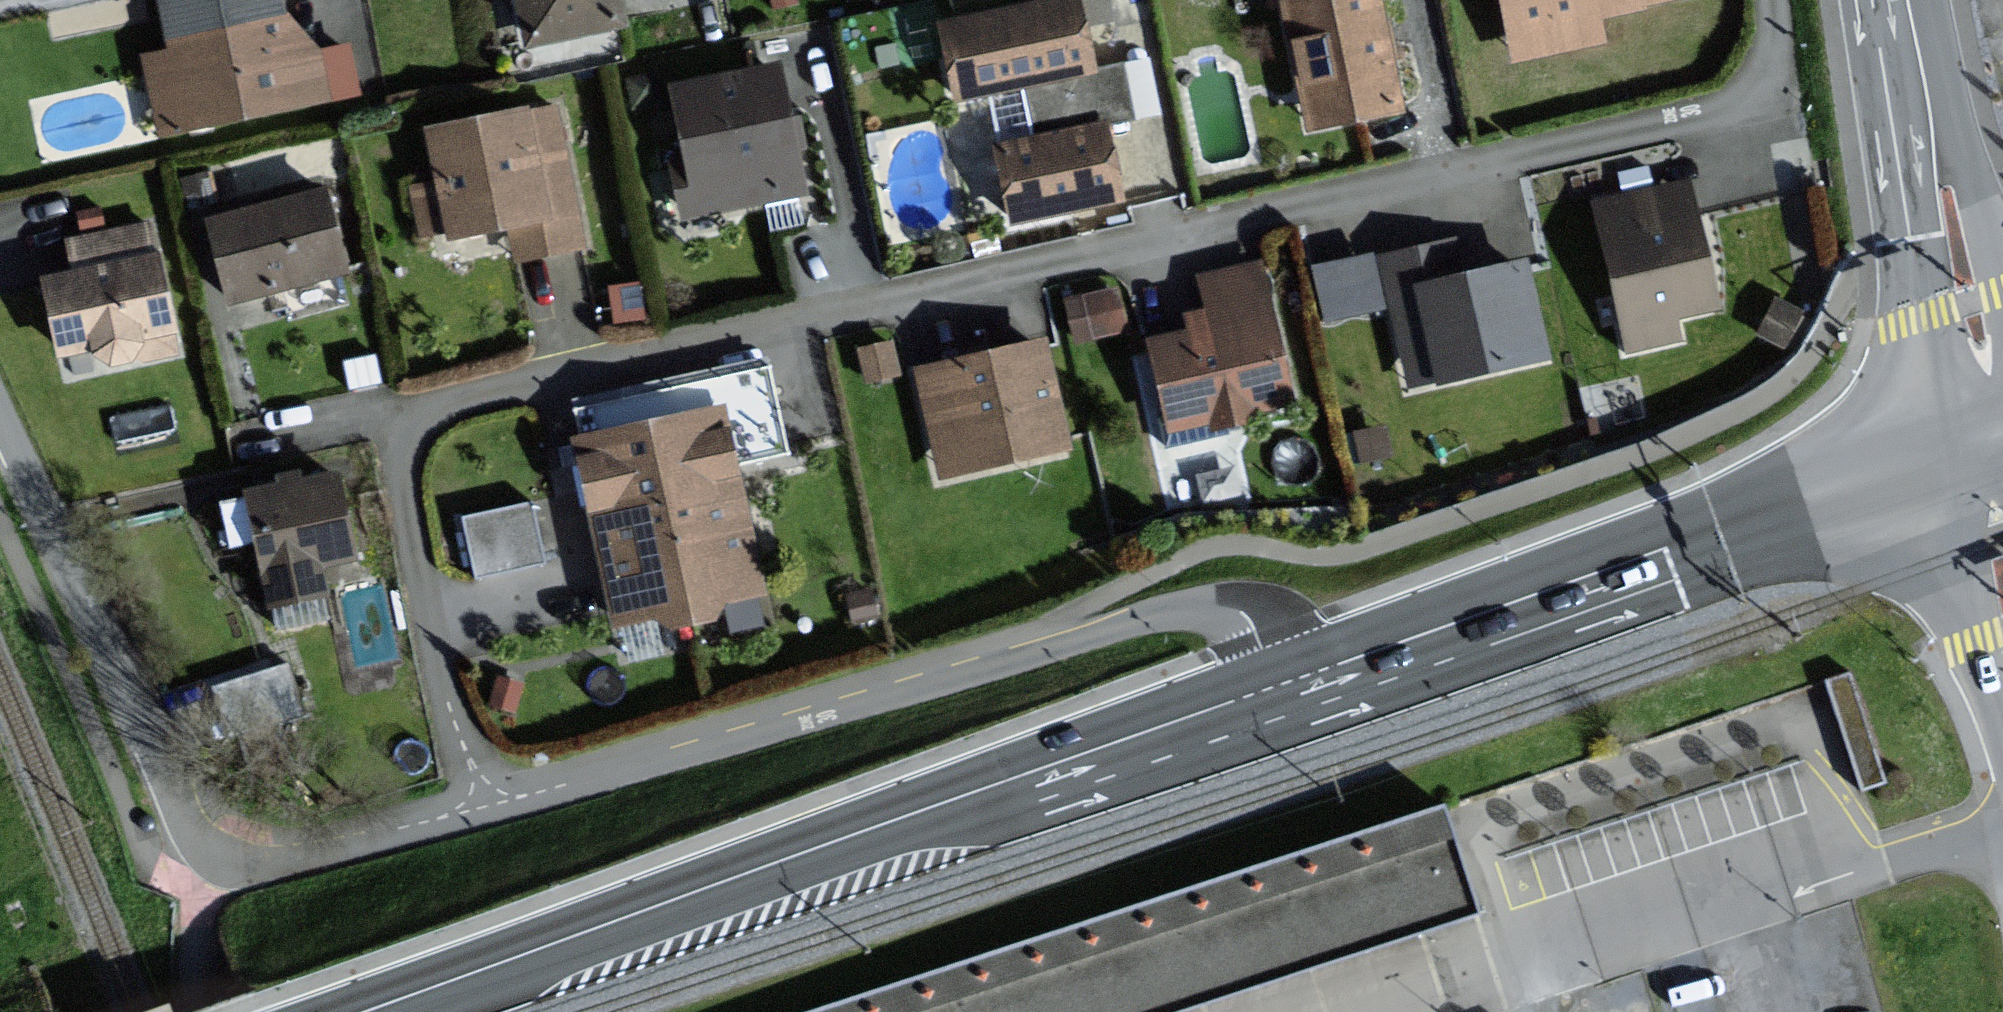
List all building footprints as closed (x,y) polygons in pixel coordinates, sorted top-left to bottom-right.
[(153,11),(164,54),(141,60),(163,146),(360,96),(346,43),(312,52),(299,0),(195,0),(153,11)] [(620,0),(518,0),(531,49),(626,24),(620,0)] [(1376,0),(1273,0),(1274,3),(1284,1),(1313,131),(1401,112),(1376,0)] [(1507,66),(1605,46),(1599,19),(1696,0),(1494,0),(1507,66)] [(1079,1),(938,27),(951,100),(1093,75),(1079,1)] [(779,64),(678,83),(692,155),(674,159),(685,213),(804,190),(779,64)] [(549,105),(421,128),(431,182),(405,185),(416,240),(441,233),(445,245),(506,233),(512,269),(579,254),(549,105)] [(1105,127),(994,148),(1008,223),(1120,202),(1105,127)] [(1588,202),(1624,352),(1679,343),(1676,325),(1717,316),(1721,291),(1681,178),(1588,202)] [(323,188),(201,214),(225,305),(344,275),(323,188)] [(65,275),(40,277),(61,387),(180,359),(156,256),(149,256),(142,224),(61,240),(65,275)] [(1457,238),(1317,267),(1329,321),(1395,307),(1411,386),(1550,356),(1530,259),(1464,273),(1457,238)] [(1196,335),(1161,343),(1179,420),(1294,394),(1264,261),(1207,274),(1214,305),(1190,311),(1196,335)] [(1070,286),(1075,328),(1128,322),(1123,280),(1070,286)] [(1800,314),(1778,302),(1761,333),(1782,345),(1800,314)] [(1044,339),(921,369),(947,474),(1070,444),(1044,339)] [(720,404),(569,438),(614,627),(653,618),(670,632),(714,625),(724,603),(764,597),(720,404)] [(248,491),(274,607),(333,594),(326,565),(359,558),(340,473),(307,480),(304,468),(275,475),(277,484),(248,491)] [(460,507),(476,573),(551,555),(535,489),(460,507)] [(288,655),(239,670),(252,713),(301,699),(288,655)] [(1851,672),(1828,679),(1863,788),(1885,780),(1851,672)] [(1474,897),(1444,803),(804,1011),(1121,1011),(1474,897)]
